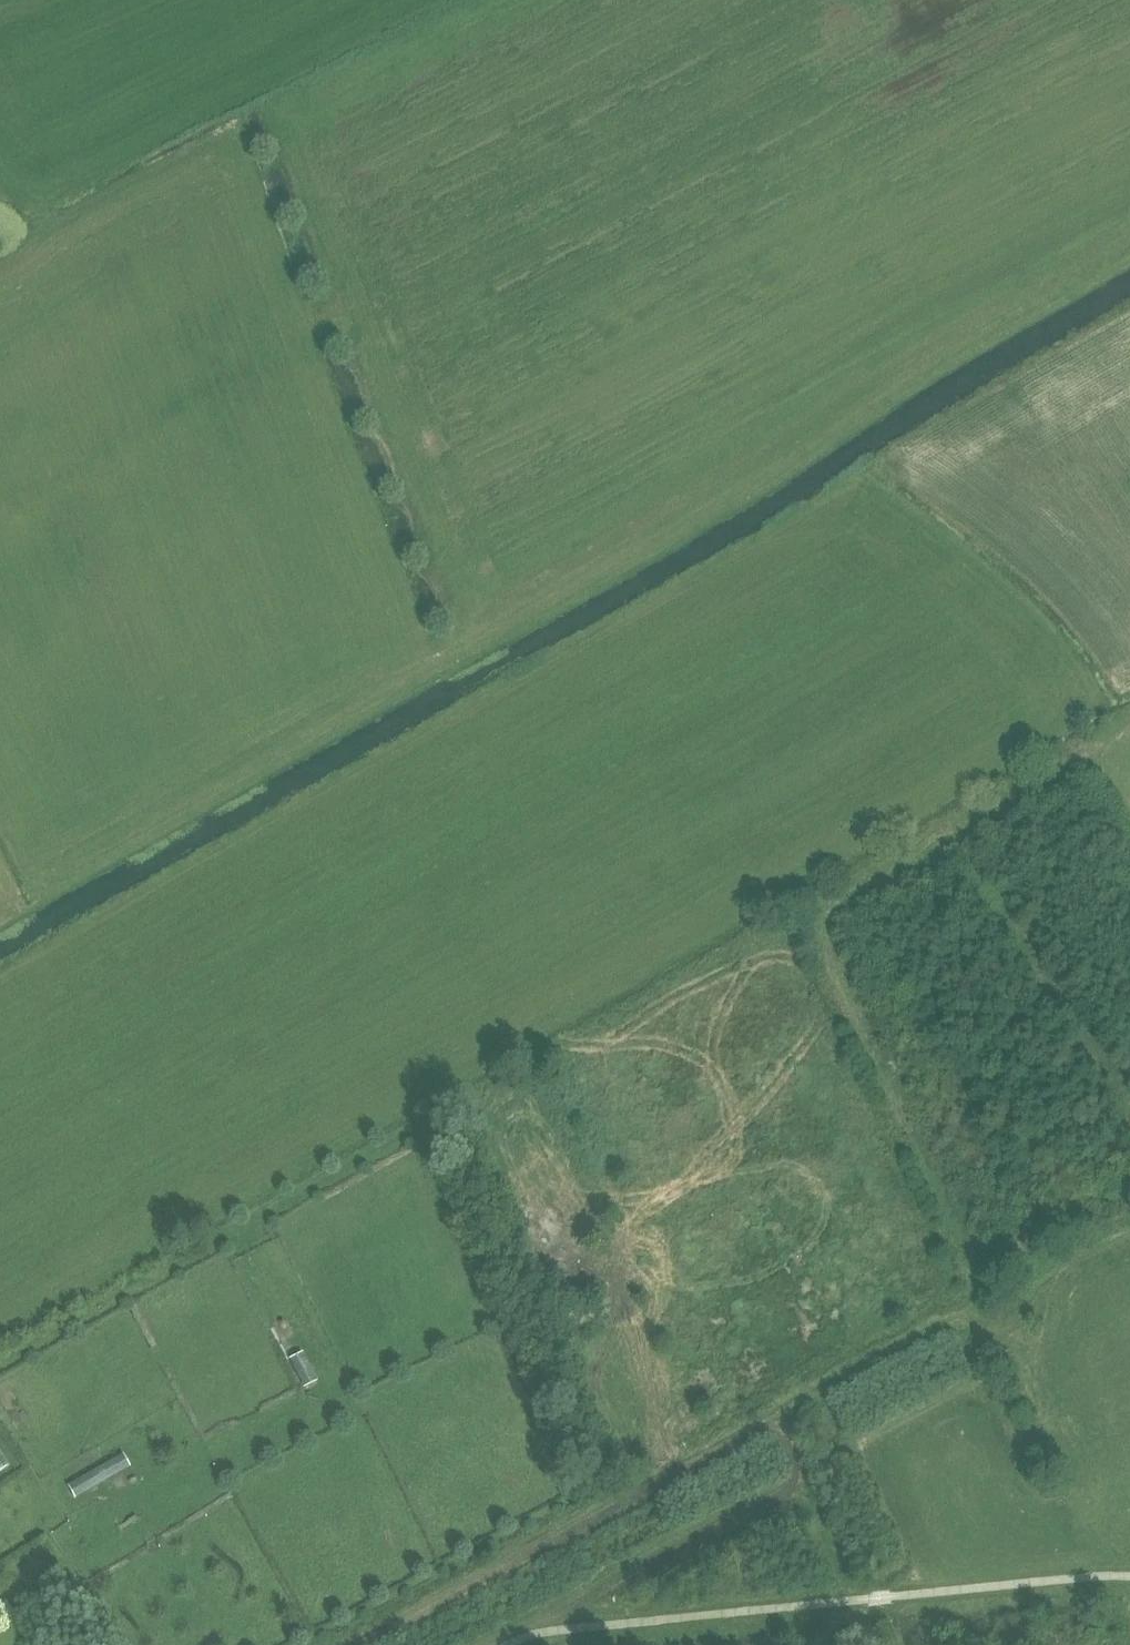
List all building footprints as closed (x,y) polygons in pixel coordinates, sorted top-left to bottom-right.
[(289,1357),(299,1375),(312,1368),(303,1350),(289,1357)] [(108,1460),(67,1483),(75,1496),(116,1473),(108,1460)]
